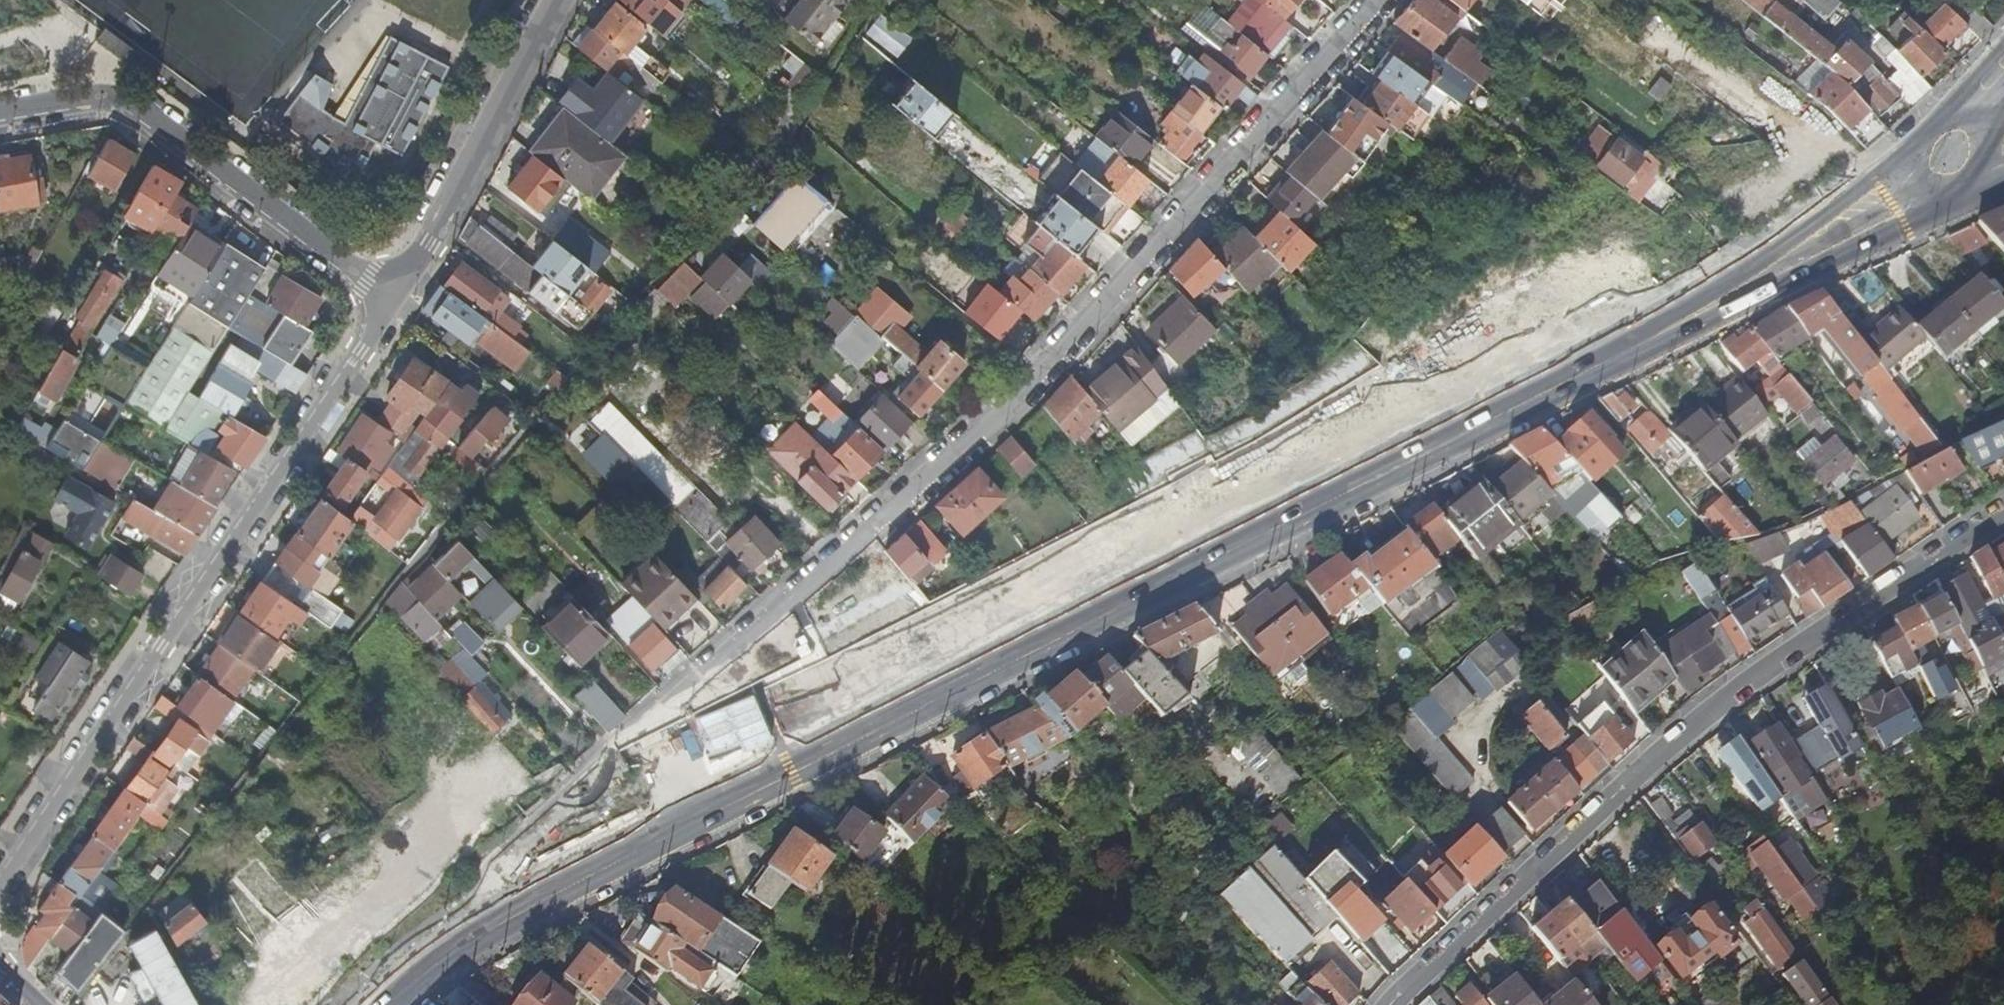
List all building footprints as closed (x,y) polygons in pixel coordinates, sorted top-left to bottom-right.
[(651,27),(664,12),(667,15),(674,7),(673,7),(665,0),(619,0),(651,27)] [(716,11),(724,1),(723,0),(702,0),(716,11)] [(846,2),(843,0),(799,0),(782,22),(813,45),(846,2)] [(1261,3),(1279,19),(1296,0),(1257,0),(1261,3)] [(1391,24),(1426,50),(1460,11),(1447,0),(1413,0),(1391,24)] [(1460,11),(1470,0),(1447,0),(1460,11)] [(1757,9),(1765,0),(1738,0),(1755,13),(1757,9)] [(1828,18),(1843,2),(1841,0),(1809,0),(1828,18)] [(615,3),(593,32),(618,52),(623,56),(634,42),(639,45),(642,41),(638,38),(645,28),(615,3)] [(1199,3),(1178,29),(1214,57),(1225,44),(1208,30),(1218,18),(1199,3)] [(1279,19),(1261,3),(1253,11),(1285,37),(1292,29),(1279,19)] [(1964,23),(1962,22),(1944,4),(1943,4),(1918,28),(1939,49),(1964,23)] [(1866,61),(1844,40),(1832,52),(1774,5),(1765,15),(1763,19),(1817,61),(1830,71),(1847,85),(1876,118),(1899,97),(1887,84),(1866,61)] [(1763,19),(1765,15),(1757,9),(1755,13),(1763,19)] [(1982,41),(1992,28),(1974,10),(1962,22),(1964,23),(1982,41)] [(1285,37),(1253,11),(1236,32),(1264,55),(1270,60),(1287,38),(1285,37)] [(664,12),(651,27),(655,31),(667,15),(664,12)] [(1919,77),(1943,53),(1939,49),(1918,28),(1911,21),(1903,13),(1893,23),(1898,28),(1901,24),(1912,35),(1895,51),(1908,66),(1919,77)] [(1264,55),(1236,32),(1218,18),(1208,30),(1225,44),(1214,57),(1244,81),(1264,55)] [(587,26),(572,45),(578,50),(581,47),(593,32),(587,26)] [(578,50),(607,74),(614,79),(622,69),(652,93),(659,84),(648,76),(635,65),(623,56),(618,52),(593,32),(581,47),(578,50)] [(1886,60),(1895,51),(1888,42),(1876,32),(1867,40),(1886,60)] [(314,76),(280,123),(337,166),(344,157),(363,167),(376,142),(402,154),(449,67),(392,36),(346,123),(334,116),(323,108),(333,84),(314,76)] [(1396,38),(1384,53),(1444,96),(1460,107),(1476,86),(1441,60),(1432,54),(1428,60),(1396,38)] [(1453,45),(1441,60),(1476,86),(1487,72),(1474,63),(1480,55),(1462,42),(1457,49),(1453,45)] [(1902,71),(1908,66),(1895,51),(1886,60),(1902,71)] [(1384,53),(1370,74),(1379,80),(1412,105),(1429,117),(1444,96),(1384,53)] [(1233,97),(1248,107),(1256,97),(1202,54),(1194,63),(1206,73),(1200,81),(1180,65),(1174,72),(1191,85),(1219,107),(1223,110),(1233,97)] [(638,61),(635,65),(648,76),(657,65),(648,58),(642,64),(638,61)] [(1795,85),(1807,94),(1830,71),(1817,61),(1795,85)] [(667,73),(657,65),(648,76),(659,84),(667,73)] [(804,102),(822,80),(803,65),(785,87),(804,102)] [(1911,109),(1932,90),(1919,77),(1908,66),(1902,71),(1887,84),(1899,97),(1911,109)] [(1876,118),(1847,85),(1830,71),(1807,94),(1811,97),(1829,110),(1865,149),(1887,130),(1876,118)] [(575,115),(573,117),(610,146),(643,103),(614,79),(607,74),(592,92),(583,103),(565,87),(555,100),(575,115)] [(592,92),(573,77),(565,87),(583,103),(592,92)] [(1379,80),(1361,106),(1383,122),(1394,129),(1412,105),(1379,80)] [(953,112),(914,81),(892,107),(931,138),(953,112)] [(1168,112),(1196,134),(1219,107),(1191,85),(1168,112)] [(1476,86),(1460,107),(1469,113),(1484,92),(1476,86)] [(1460,107),(1444,96),(1429,117),(1445,128),(1460,107)] [(1325,135),(1352,156),(1356,159),(1383,122),(1361,106),(1351,99),(1325,135)] [(573,117),(562,108),(538,138),(544,142),(533,156),(563,179),(585,196),(619,153),(610,146),(573,117)] [(1151,140),(1116,112),(1095,138),(1118,156),(1131,166),(1151,140)] [(1162,136),(1155,144),(1182,165),(1204,140),(1196,134),(1168,112),(1157,125),(1161,129),(1158,132),(1162,136)] [(1318,130),(1302,146),(1337,172),(1352,156),(1325,135),(1318,130)] [(133,157),(101,139),(82,174),(114,192),(133,157)] [(1131,166),(1135,170),(1155,144),(1151,140),(1131,166)] [(1283,173),(1287,176),(1311,196),(1313,199),(1337,172),(1302,146),(1280,170),(1283,173)] [(537,211),(563,179),(533,156),(508,188),(537,211)] [(1131,166),(1118,156),(1097,184),(1125,207),(1147,179),(1135,170),(1131,166)] [(45,203),(41,179),(31,181),(31,174),(28,159),(9,162),(0,164),(0,212),(45,203)] [(153,230),(155,226),(177,190),(181,184),(152,167),(125,213),(153,230)] [(40,173),(31,174),(31,181),(41,179),(40,173)] [(1262,197),(1266,201),(1287,176),(1283,173),(1262,197)] [(775,174),(743,204),(759,220),(788,188),(775,174)] [(1097,184),(1085,174),(1063,201),(1095,227),(1104,234),(1108,229),(1125,207),(1097,184)] [(1266,201),(1277,212),(1288,222),(1311,196),(1287,176),(1266,201)] [(759,220),(754,226),(777,246),(819,202),(794,182),(788,188),(759,220)] [(156,244),(167,250),(157,266),(161,268),(187,228),(190,222),(199,210),(182,199),(184,195),(177,190),(155,226),(164,232),(156,244)] [(1095,227),(1063,201),(1057,196),(1034,224),(1073,255),(1095,227)] [(1125,207),(1108,229),(1126,242),(1144,222),(1125,207)] [(950,216),(932,238),(943,248),(969,218),(957,208),(950,216)] [(1978,222),(2003,252),(2003,211),(1978,222)] [(1252,237),(1274,260),(1284,272),(1310,243),(1288,222),(1277,212),(1252,237)] [(907,215),(898,226),(910,236),(919,226),(907,215)] [(1039,258),(1029,270),(1055,293),(1058,295),(1066,287),(1072,292),(1076,289),(1073,286),(1079,279),(1075,276),(1085,265),(1073,255),(1034,224),(1026,217),(1011,234),(1039,258)] [(490,218),(482,229),(508,249),(516,238),(490,218)] [(582,324),(591,312),(567,294),(541,274),(531,266),(510,250),(508,249),(482,229),(469,219),(459,239),(523,289),(522,292),(525,295),(528,291),(553,311),(557,306),(582,324)] [(567,221),(551,240),(587,268),(593,273),(608,253),(567,221)] [(221,249),(224,244),(190,222),(187,228),(221,249)] [(1973,225),(1944,236),(1962,256),(1987,243),(1973,225)] [(1223,268),(1242,291),(1274,260),(1252,237),(1241,226),(1211,255),(1223,268)] [(221,249),(187,228),(161,268),(153,280),(183,300),(169,323),(173,326),(221,249)] [(1211,255),(1196,239),(1168,270),(1191,296),(1223,268),(1211,255)] [(567,294),(587,268),(551,240),(531,266),(541,274),(567,294)] [(226,327),(228,328),(249,294),(264,269),(224,244),(221,249),(173,326),(130,394),(123,406),(180,439),(191,446),(207,455),(218,437),(211,432),(222,414),(186,391),(226,327)] [(20,275),(12,270),(18,258),(3,249),(2,247),(0,248),(0,294),(1,295),(6,288),(18,296),(23,288),(27,280),(40,254),(33,250),(20,275)] [(749,279),(722,254),(714,262),(709,268),(700,277),(728,303),(749,279)] [(285,266),(271,259),(264,269),(249,294),(283,314),(304,326),(320,297),(281,274),(285,266)] [(706,266),(709,268),(714,262),(712,259),(706,266)] [(491,323),(518,343),(523,335),(517,331),(519,327),(487,303),(497,290),(487,283),(490,278),(477,267),(473,272),(461,263),(443,288),(491,323)] [(81,320),(64,350),(77,358),(122,281),(105,270),(77,318),(81,320)] [(1004,299),(1015,308),(1019,311),(1030,321),(1055,293),(1029,270),(1004,299)] [(1948,302),(1973,331),(2003,306),(1980,276),(1948,302)] [(594,313),(611,291),(596,280),(580,302),(594,313)] [(856,315),(858,317),(882,338),(900,354),(922,373),(939,388),(962,362),(940,342),(925,359),(890,329),(911,304),(887,284),(866,307),(864,305),(856,315)] [(963,312),(996,340),(1019,311),(1015,308),(1004,299),(986,284),(963,312)] [(491,323),(443,288),(440,286),(422,310),(473,347),(491,323)] [(639,301),(652,313),(666,299),(653,287),(639,301)] [(1819,292),(1786,309),(1808,338),(1825,325),(1865,375),(1863,376),(1879,397),(1875,400),(1900,432),(1907,426),(1921,444),(1932,437),(1889,381),(1884,374),(1859,342),(1819,292)] [(1058,295),(1055,293),(1030,321),(1034,324),(1058,295)] [(249,294),(228,328),(245,338),(262,348),(264,349),(291,364),(312,331),(304,326),(283,314),(249,294)] [(1217,332),(1183,297),(1148,331),(1165,348),(1149,363),(1174,395),(1193,376),(1183,366),(1217,332)] [(639,301),(637,303),(650,315),(652,313),(639,301)] [(1973,331),(1948,302),(1918,327),(1942,357),(1973,331)] [(48,338),(64,311),(52,304),(36,332),(48,338)] [(854,313),(856,315),(864,305),(863,304),(854,313)] [(830,320),(841,331),(856,315),(854,313),(844,305),(830,320)] [(1901,308),(1859,342),(1884,374),(1926,340),(1901,308)] [(1786,309),(1750,331),(1775,360),(1809,339),(1808,338),(1786,309)] [(108,314),(95,335),(111,346),(125,325),(108,314)] [(858,317),(831,346),(851,364),(855,368),(882,338),(858,317)] [(1775,360),(1750,331),(1738,340),(1734,336),(1720,345),(1743,374),(1757,362),(1770,378),(1767,379),(1782,396),(1770,406),(1779,417),(1791,407),(1797,414),(1810,403),(1790,378),(1785,372),(1775,360)] [(245,338),(240,349),(257,360),(264,349),(262,348),(245,338)] [(1926,340),(1884,374),(1889,381),(1931,347),(1926,340)] [(254,368),(295,392),(307,374),(291,364),(264,349),(257,360),(240,349),(230,344),(199,397),(229,416),(230,416),(250,381),(248,379),(254,368)] [(1163,388),(1132,347),(1102,373),(1104,376),(1086,393),(1099,408),(1117,429),(1163,388)] [(80,360),(77,358),(64,350),(62,349),(34,400),(49,408),(54,399),(57,401),(67,384),(71,386),(74,380),(70,378),(80,360)] [(917,413),(939,388),(922,373),(900,354),(892,365),(911,382),(898,397),(917,413)] [(407,423),(408,424),(418,410),(408,402),(429,370),(413,360),(388,399),(392,402),(378,423),(399,436),(401,432),(407,423)] [(855,368),(851,364),(846,371),(856,381),(862,375),(855,368)] [(1791,369),(1785,372),(1790,378),(1795,374),(1791,369)] [(448,383),(429,370),(408,402),(418,410),(425,415),(448,383)] [(555,392),(567,378),(556,370),(545,385),(555,392)] [(1086,393),(1071,376),(1042,408),(1086,458),(1096,448),(1082,436),(1096,420),(1092,416),(1099,408),(1086,393)] [(1782,396),(1767,379),(1756,389),(1770,406),(1782,396)] [(110,381),(87,422),(105,434),(123,406),(130,394),(110,381)] [(1707,409),(1736,444),(1767,416),(1739,381),(1707,409)] [(461,391),(448,383),(425,415),(424,417),(446,437),(481,392),(468,382),(461,391)] [(875,403),(883,395),(880,392),(872,401),(875,403)] [(1611,394),(1598,401),(1625,433),(1629,430),(1650,455),(1665,441),(1671,448),(1669,450),(1678,459),(1685,452),(1673,438),(1651,415),(1648,418),(1646,415),(1637,424),(1633,419),(1632,420),(1628,415),(1636,409),(1626,397),(1618,404),(1611,394)] [(842,411),(824,395),(815,404),(833,421),(842,411)] [(875,403),(856,424),(859,427),(884,450),(912,421),(883,395),(875,403)] [(1818,412),(1813,406),(1800,415),(1807,423),(1818,412)] [(458,447),(469,457),(486,438),(494,446),(504,434),(500,430),(509,421),(492,407),(458,447)] [(1673,438),(1685,452),(1704,473),(1736,444),(1707,409),(1673,438)] [(425,415),(418,410),(408,424),(415,430),(424,417),(425,415)] [(87,422),(69,411),(55,433),(45,448),(64,460),(82,470),(88,462),(101,440),(105,434),(87,422)] [(1568,459),(1577,469),(1590,457),(1592,461),(1595,459),(1592,456),(1610,439),(1613,442),(1615,441),(1589,413),(1555,443),(1568,459)] [(17,416),(10,429),(16,432),(21,422),(22,420),(17,416)] [(218,448),(245,467),(265,437),(230,416),(229,416),(220,430),(226,435),(218,448)] [(388,435),(376,426),(362,416),(336,454),(346,461),(363,473),(368,465),(377,471),(392,449),(384,443),(388,435)] [(438,448),(447,438),(446,437),(424,417),(415,430),(424,438),(402,464),(414,474),(437,447),(438,448)] [(622,418),(602,438),(627,464),(647,444),(622,418)] [(782,435),(842,492),(851,500),(854,496),(846,488),(855,478),(817,442),(795,421),(782,435)] [(39,432),(21,422),(16,432),(45,448),(55,433),(43,426),(39,432)] [(1962,444),(1982,474),(1996,465),(1993,460),(2003,455),(2003,422),(1962,444)] [(378,423),(376,426),(388,435),(396,440),(399,436),(378,423)] [(732,424),(705,453),(716,463),(717,462),(743,434),(732,424)] [(821,438),(817,442),(855,478),(855,479),(884,450),(859,427),(843,443),(832,432),(824,440),(821,438)] [(1510,445),(1522,460),(1535,474),(1568,459),(1555,443),(1542,429),(1510,445)] [(406,436),(401,432),(399,436),(396,440),(401,444),(406,436)] [(782,435),(781,434),(765,451),(826,509),(842,492),(782,435)] [(1035,463),(1012,435),(996,449),(1019,477),(1035,463)] [(1932,437),(1921,444),(1930,454),(1941,448),(1932,437)] [(88,462),(118,481),(132,458),(101,440),(88,462)] [(1824,488),(1836,503),(1840,501),(1845,499),(1831,482),(1854,463),(1835,440),(1804,464),(1824,488)] [(191,446),(171,481),(176,484),(213,505),(233,470),(207,455),(191,446)] [(476,465),(454,446),(444,458),(466,477),(476,465)] [(322,458),(340,469),(346,461),(336,454),(328,449),(322,458)] [(1914,489),(1919,496),(1945,480),(1946,482),(1963,471),(1949,451),(1905,474),(1914,489)] [(659,456),(639,476),(703,541),(704,541),(716,529),(724,521),(659,456)] [(1544,485),(1577,469),(1568,459),(1535,474),(1544,485)] [(1490,488),(1517,522),(1551,494),(1544,485),(1535,474),(1522,460),(1490,488)] [(365,483),(369,477),(368,476),(363,473),(346,461),(340,469),(323,494),(342,506),(360,480),(365,483)] [(82,470),(113,488),(118,481),(88,462),(82,470)] [(470,488),(485,471),(477,464),(476,465),(466,477),(462,481),(470,488)] [(421,508),(426,500),(388,466),(381,477),(377,482),(351,518),(393,549),(408,527),(411,522),(421,508)] [(1002,495),(977,467),(937,503),(962,531),(1002,495)] [(371,471),(368,476),(369,477),(377,482),(381,477),(371,471)] [(114,503),(67,474),(54,497),(77,512),(63,535),(85,548),(103,517),(104,518),(114,503)] [(1910,492),(1914,489),(1905,474),(1892,481),(1897,489),(1898,488),(1912,508),(1918,504),(1910,492)] [(1458,540),(1471,557),(1517,522),(1490,488),(1484,481),(1439,515),(1458,540)] [(1876,504),(1897,489),(1892,481),(1870,493),(1876,504)] [(176,484),(156,513),(197,537),(217,507),(213,505),(176,484)] [(1869,527),(1882,545),(1920,518),(1912,508),(1898,488),(1897,489),(1876,504),(1863,512),(1860,514),(1869,527)] [(1852,503),(1860,514),(1863,512),(1876,504),(1870,493),(1852,503)] [(1698,518),(1720,543),(1761,536),(1724,495),(1698,518)] [(321,497),(296,534),(327,558),(333,550),(338,543),(353,522),(350,520),(321,497)] [(122,517),(184,556),(197,537),(156,513),(133,500),(122,517)] [(426,512),(432,505),(426,500),(421,508),(426,512)] [(1824,554),(1842,543),(1869,527),(1860,514),(1852,503),(1823,515),(1835,534),(1808,551),(1800,556),(1804,562),(1780,579),(1784,577),(1825,555),(1824,554)] [(1439,515),(1434,507),(1405,528),(1407,530),(1430,561),(1458,540),(1439,515)] [(727,565),(734,573),(743,564),(750,571),(779,544),(754,516),(728,541),(715,553),(727,565)] [(393,549),(351,518),(350,520),(353,522),(390,552),(393,549)] [(947,550),(920,518),(905,533),(932,564),(947,550)] [(1363,557),(1366,561),(1378,552),(1407,530),(1405,528),(1404,526),(1363,557)] [(1868,580),(1895,562),(1882,545),(1869,527),(1842,543),(1868,580)] [(1,572),(11,577),(15,569),(25,553),(20,550),(31,531),(25,528),(1,572)] [(716,529),(704,541),(708,546),(711,549),(715,553),(728,541),(716,529)] [(1407,530),(1378,552),(1418,602),(1445,581),(1430,561),(1407,530)] [(25,553),(15,569),(11,577),(2,592),(18,601),(19,602),(53,544),(31,531),(20,550),(25,553)] [(932,564),(905,533),(885,549),(911,581),(932,564)] [(1788,552),(1779,533),(1745,546),(1757,566),(1788,552)] [(327,558),(296,534),(261,583),(284,598),(295,606),(327,558)] [(443,554),(433,564),(447,580),(472,556),(458,540),(451,547),(447,543),(444,547),(447,550),(443,554)] [(708,546),(704,541),(697,547),(702,552),(708,546)] [(342,546),(338,543),(333,550),(338,553),(342,546)] [(403,547),(396,556),(407,565),(414,555),(403,547)] [(1994,562),(1986,547),(1971,558),(1992,599),(1994,601),(1997,600),(2003,596),(2003,557),(1994,562)] [(727,566),(727,565),(715,553),(711,549),(689,572),(706,587),(727,566)] [(1418,602),(1378,552),(1366,561),(1363,557),(1361,555),(1348,565),(1366,586),(1394,620),(1418,602)] [(423,554),(401,581),(404,584),(435,618),(460,593),(447,580),(433,564),(423,554)] [(1366,586),(1348,565),(1339,554),(1303,581),(1327,616),(1366,586)] [(100,570),(108,559),(103,555),(95,567),(100,570)] [(1807,621),(1852,591),(1825,555),(1784,577),(1780,579),(1781,580),(1797,602),(1794,603),(1807,621)] [(128,596),(141,577),(110,556),(108,559),(100,570),(97,575),(128,596)] [(657,558),(624,589),(665,632),(699,602),(657,558)] [(1743,653),(1750,649),(1747,643),(1729,617),(1730,617),(1725,608),(1716,615),(1704,598),(1714,591),(1697,564),(1681,574),(1710,616),(1734,651),(1739,648),(1743,653)] [(745,585),(727,566),(706,587),(702,591),(721,610),(745,585)] [(2003,668),(2003,641),(2003,640),(1986,608),(1982,610),(1965,577),(1941,591),(1944,596),(1983,670),(1987,677),(2003,668)] [(493,580),(470,603),(498,631),(521,608),(493,580)] [(1777,625),(1789,617),(1766,580),(1754,588),(1760,598),(1755,601),(1753,598),(1735,609),(1737,612),(1730,617),(1729,617),(1747,643),(1776,624),(1777,625)] [(1432,619),(1458,598),(1445,581),(1418,602),(1432,619)] [(280,604),(284,598),(261,583),(260,582),(249,597),(246,595),(242,600),(246,603),(238,614),(263,631),(272,618),(280,604)] [(435,618),(404,584),(395,593),(396,595),(388,603),(394,609),(396,608),(424,640),(425,639),(441,625),(435,618)] [(1267,591),(1254,602),(1288,646),(1296,656),(1311,643),(1315,648),(1329,637),(1288,585),(1272,598),(1267,591)] [(0,595),(0,606),(11,612),(18,601),(2,592),(0,595)] [(1722,592),(1717,596),(1721,602),(1726,598),(1722,592)] [(1919,609),(1935,638),(1951,629),(1975,674),(1983,670),(1944,596),(1919,609)] [(609,634),(573,597),(541,627),(576,664),(609,634)] [(284,598),(280,604),(301,618),(305,613),(295,606),(284,598)] [(2003,639),(2003,613),(1997,600),(1994,601),(1992,599),(1984,604),(1986,608),(2003,640),(2003,639)] [(246,603),(242,600),(241,600),(234,611),(238,614),(246,603)] [(699,602),(665,632),(668,636),(702,605),(699,602)] [(1288,646),(1254,602),(1245,609),(1250,615),(1233,628),(1274,681),(1287,671),(1283,666),(1296,656),(1288,646)] [(1409,637),(1432,619),(1418,602),(1394,620),(1409,637)] [(1563,619),(1575,634),(1605,614),(1597,602),(1563,619)] [(1193,606),(1133,637),(1145,652),(1157,665),(1184,651),(1216,634),(1193,606)] [(1922,645),(1935,638),(1919,609),(1895,622),(1899,630),(1913,657),(1923,677),(1927,675),(1938,698),(1944,695),(1955,689),(1944,667),(1934,672),(1931,666),(1933,665),(1922,645)] [(226,623),(230,626),(238,614),(234,611),(226,623)] [(266,667),(279,647),(281,643),(275,639),(263,631),(238,614),(230,626),(227,632),(217,645),(260,675),(266,667)] [(1709,669),(1735,653),(1734,651),(1710,616),(1656,652),(1671,673),(1673,672),(1688,696),(1698,689),(1695,684),(1712,673),(1709,669)] [(284,625),(272,618),(263,631),(275,639),(284,625)] [(448,633),(461,647),(469,655),(483,642),(462,620),(448,633)] [(661,680),(663,681),(688,658),(677,646),(674,648),(652,624),(629,645),(651,669),(652,668),(663,678),(661,680)] [(442,649),(450,657),(461,647),(448,633),(441,625),(425,639),(437,652),(442,649)] [(1913,657),(1899,630),(1873,644),(1893,680),(1909,670),(1905,662),(1913,657)] [(1440,739),(1527,665),(1502,633),(1440,684),(1389,723),(1455,799),(1476,781),(1440,739)] [(1604,674),(1634,714),(1676,679),(1671,673),(1656,652),(1646,637),(1604,674)] [(51,719),(90,660),(60,640),(36,678),(48,686),(34,707),(51,719)] [(276,734),(298,702),(260,675),(217,645),(209,658),(205,655),(200,662),(204,665),(197,677),(199,679),(231,701),(276,734)] [(1145,652),(1121,674),(1131,685),(1149,706),(1159,718),(1185,697),(1157,665),(1145,652)] [(1107,658),(1082,680),(1105,707),(1131,685),(1121,674),(1107,658)] [(443,664),(435,671),(451,688),(452,687),(458,681),(443,664)] [(1075,673),(1046,697),(1045,698),(1049,703),(1075,734),(1100,711),(1105,717),(1109,713),(1105,707),(1082,680),(1075,673)] [(1715,677),(1712,673),(1695,684),(1698,689),(1715,677)] [(458,681),(452,687),(462,698),(473,687),(463,677),(458,681)] [(619,708),(590,678),(572,695),(604,727),(622,712),(619,708)] [(220,717),(231,701),(199,679),(186,696),(182,693),(173,705),(202,727),(212,735),(220,741),(231,726),(220,717)] [(1840,760),(1862,747),(1842,713),(1838,716),(1817,682),(1800,692),(1821,726),(1819,727),(1840,760)] [(1105,707),(1109,713),(1125,730),(1149,706),(1131,685),(1105,707)] [(1037,686),(1023,692),(1036,708),(1039,711),(1049,703),(1045,698),(1046,697),(1037,686)] [(463,699),(494,734),(512,716),(499,701),(492,708),(474,689),(463,699)] [(1881,750),(1919,730),(1899,693),(1883,702),(1880,696),(1859,707),(1881,750)] [(1947,702),(1944,695),(1938,698),(1936,700),(1939,707),(1947,702)] [(173,705),(162,697),(153,709),(175,724),(168,734),(163,742),(154,754),(172,767),(179,772),(185,776),(199,757),(210,741),(208,740),(198,732),(202,727),(173,705)] [(1568,738),(1540,704),(1525,716),(1554,750),(1568,738)] [(1036,708),(985,734),(1008,768),(1038,753),(1064,740),(1039,711),(1036,708)] [(624,714),(622,712),(604,727),(607,731),(624,714)] [(1588,741),(1609,766),(1632,745),(1635,741),(1624,727),(1615,716),(1588,741)] [(1799,820),(1828,800),(1778,725),(1749,745),(1799,820)] [(198,732),(208,740),(212,735),(202,727),(198,732)] [(1256,728),(1236,746),(1280,797),(1302,781),(1256,728)] [(163,742),(168,734),(165,731),(159,739),(163,742)] [(1008,768),(985,734),(952,757),(973,789),(989,779),(999,793),(1016,780),(1008,768)] [(261,744),(265,747),(271,740),(266,736),(261,744)] [(1584,798),(1613,771),(1609,766),(1588,741),(1585,737),(1509,803),(1533,831),(1579,792),(1584,798)] [(154,754),(133,739),(125,750),(143,764),(139,770),(124,791),(145,806),(161,818),(180,792),(169,784),(163,780),(172,767),(154,754)] [(1781,828),(1794,819),(1740,741),(1721,755),(1773,829),(1779,825),(1781,828)] [(587,743),(573,755),(576,759),(590,747),(587,743)] [(179,772),(172,767),(163,780),(169,784),(179,772)] [(136,768),(121,789),(124,791),(139,770),(136,768)] [(922,776),(886,816),(913,843),(926,831),(953,803),(939,790),(922,776)] [(124,791),(92,836),(111,852),(136,818),(145,806),(124,791)] [(136,818),(159,834),(168,822),(161,818),(145,806),(136,818)] [(885,833),(853,810),(833,839),(864,861),(885,833)] [(1481,830),(1504,856),(1527,836),(1503,810),(1481,829),(1481,830)] [(1671,820),(1667,824),(1679,840),(1681,839),(1695,859),(1715,843),(1691,811),(1676,822),(1671,820)] [(1477,883),(1505,857),(1504,856),(1481,830),(1479,828),(1445,857),(1460,873),(1466,880),(1470,876),(1477,883)] [(795,830),(768,869),(791,884),(794,886),(806,894),(831,857),(795,830)] [(1810,901),(1821,916),(1836,905),(1798,853),(1793,845),(1789,841),(1780,848),(1769,834),(1765,837),(1764,838),(1768,843),(1810,901)] [(92,836),(58,883),(79,898),(108,857),(111,852),(92,836)] [(1752,864),(1756,861),(1752,854),(1768,843),(1764,838),(1744,853),(1752,864)] [(1793,845),(1798,853),(1804,849),(1797,842),(1793,845)] [(1343,843),(1304,882),(1337,919),(1358,942),(1380,919),(1356,894),(1374,875),(1343,843)] [(1799,910),(1810,901),(1768,843),(1752,854),(1756,861),(1786,901),(1790,898),(1799,910)] [(1286,964),(1337,919),(1304,882),(1273,846),(1219,895),(1286,964)] [(1460,873),(1445,857),(1445,856),(1428,871),(1434,878),(1418,891),(1436,911),(1463,887),(1455,878),(1460,873)] [(113,861),(108,857),(79,898),(49,939),(70,954),(100,913),(89,905),(95,897),(90,893),(113,861)] [(1714,859),(1702,868),(1715,885),(1727,877),(1714,859)] [(158,881),(165,871),(158,865),(150,875),(158,881)] [(768,869),(748,895),(770,910),(791,884),(768,869)] [(37,886),(49,896),(58,883),(43,872),(37,886)] [(1463,887),(1468,882),(1466,880),(1460,873),(1455,878),(1463,887)] [(1435,914),(1406,881),(1381,903),(1410,936),(1435,914)] [(1635,978),(1659,958),(1625,914),(1623,916),(1598,882),(1570,902),(1608,946),(1635,978)] [(37,929),(23,952),(26,969),(27,970),(49,939),(79,898),(58,883),(49,896),(39,911),(44,914),(34,928),(37,929)] [(652,922),(683,943),(697,953),(736,979),(759,944),(675,887),(652,922)] [(175,944),(205,920),(184,892),(157,912),(175,944)] [(1570,902),(1567,898),(1550,913),(1579,947),(1590,961),(1608,946),(1570,902)] [(1686,942),(1679,933),(1678,932),(1660,946),(1684,976),(1717,951),(1721,956),(1740,942),(1712,906),(1693,920),(1694,921),(1701,930),(1686,942)] [(1764,911),(1751,921),(1760,932),(1756,936),(1764,947),(1769,944),(1779,958),(1792,949),(1764,911)] [(123,930),(100,913),(70,954),(55,974),(75,992),(123,930)] [(638,913),(620,941),(664,973),(668,966),(706,992),(717,976),(679,950),(683,943),(652,922),(638,913)] [(1579,947),(1550,913),(1533,928),(1562,961),(1579,947)] [(1694,921),(1679,933),(1686,942),(1701,930),(1694,921)] [(562,976),(585,996),(595,1004),(597,1004),(642,1004),(623,990),(613,982),(623,970),(589,943),(562,976)] [(1325,1004),(1346,1004),(1359,993),(1331,962),(1306,985),(1325,1004)] [(1790,974),(1798,984),(1794,987),(1802,999),(1806,996),(1813,1004),(1824,1004),(1830,1000),(1803,965),(1790,974)] [(633,978),(623,970),(613,982),(623,990),(633,978)] [(1300,1004),(1325,1004),(1306,985),(1293,972),(1280,984),(1300,1004)] [(538,974),(514,1004),(570,1004),(573,1002),(538,974)] [(1489,1003),(1491,1004),(1541,1004),(1519,978),(1489,1003)] [(482,1004),(487,1004),(493,997),(471,979),(459,987),(477,1001),(482,1004)] [(1580,982),(1551,1004),(1600,1004),(1580,982)] [(1436,1004),(1456,1004),(1441,985),(1429,996),(1436,1004)] [(1471,985),(1457,996),(1463,1004),(1487,1004),(1471,985)] [(585,996),(580,1003),(583,1004),(594,1004),(595,1004),(585,996)] [(1420,1004),(1436,1004),(1429,996),(1420,1004)]
